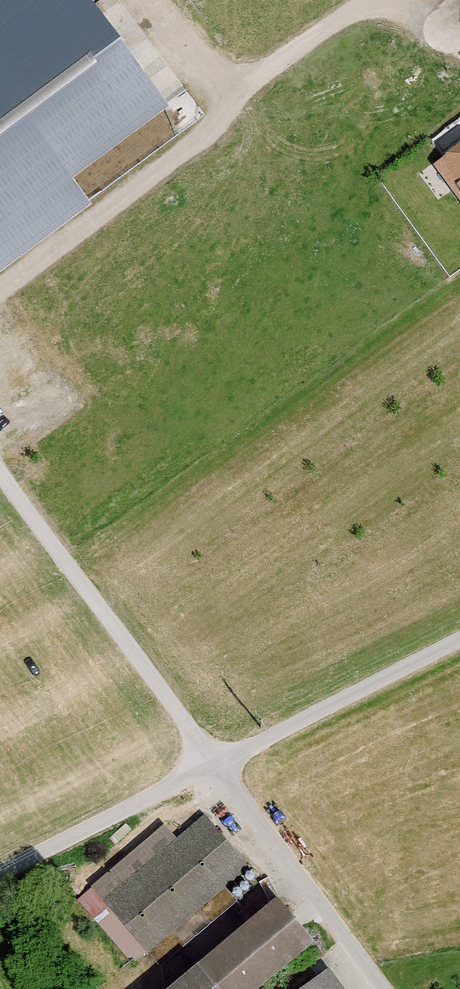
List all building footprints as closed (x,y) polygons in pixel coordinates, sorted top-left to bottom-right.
[(83,0),(3,0),(0,2),(0,266),(77,209),(64,190),(168,113),(83,0)] [(424,164),(459,214),(459,138),(424,164)] [(159,825),(86,888),(143,954),(244,867),(198,814),(170,838),(159,825)] [(261,897),(153,988),(243,988),(299,942),(261,897)] [(321,968),(293,988),(337,988),(321,968)]
